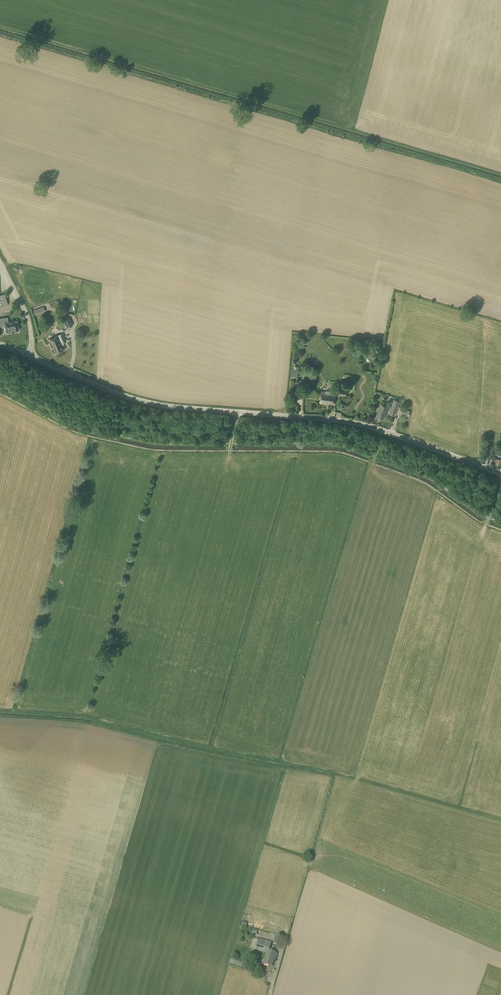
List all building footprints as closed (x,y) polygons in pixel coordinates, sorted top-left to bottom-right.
[(35,315),(45,311),(44,306),(33,310),(35,315)] [(5,325),(6,332),(11,331),(11,332),(14,331),(18,330),(17,321),(5,323),(4,318),(0,318),(0,326),(5,325)] [(67,328),(72,325),(69,318),(63,320),(67,328)] [(53,354),(65,349),(63,345),(64,344),(64,342),(66,341),(62,333),(48,339),(51,348),(53,354)] [(348,397),(348,390),(347,390),(347,389),(340,388),(339,396),(348,397)] [(334,405),(335,393),(329,393),(329,392),(321,391),(320,404),(326,404),(326,403),(328,403),(328,404),(334,405)] [(395,416),(400,402),(394,400),(389,414),(395,416)] [(384,419),(388,406),(381,403),(376,416),(384,419)] [(281,946),(284,936),(275,934),(274,940),(273,944),(281,946)] [(269,951),(272,942),(259,938),(256,947),(269,951)] [(275,960),(277,954),(268,951),(265,960),(264,959),(262,964),(272,967),(274,960),(275,960)]
